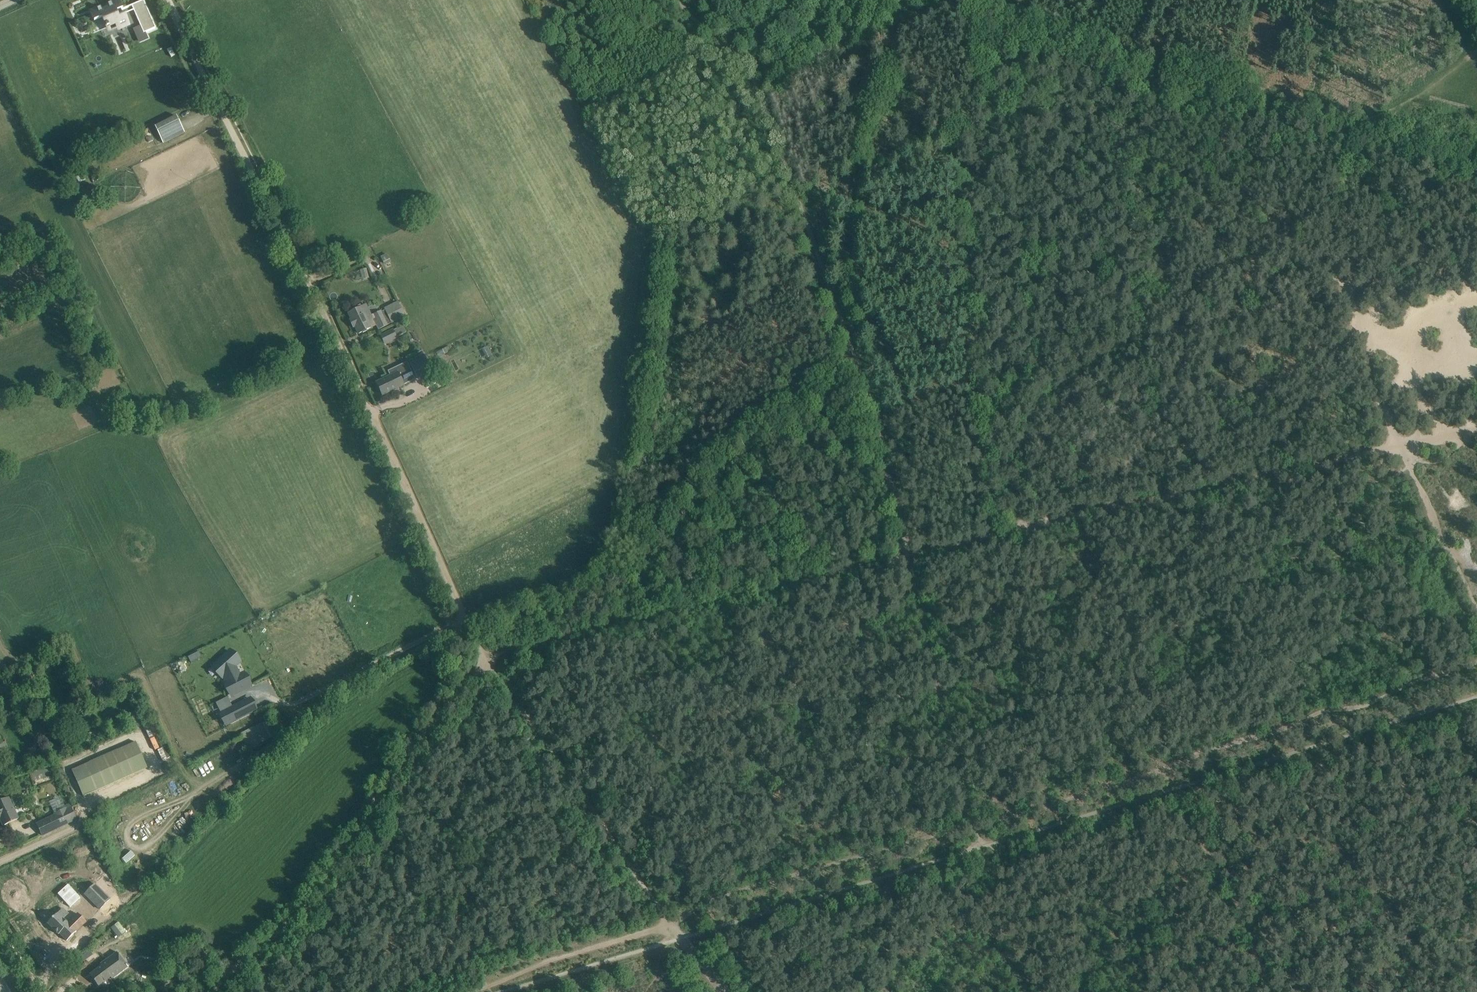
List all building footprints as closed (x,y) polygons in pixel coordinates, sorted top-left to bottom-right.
[(129,24),(124,14),(123,15),(121,11),(121,10),(122,9),(118,0),(117,0),(111,2),(111,3),(108,4),(110,9),(103,12),(101,7),(97,9),(90,12),(94,22),(102,18),(107,28),(116,24),(118,29),(129,24)] [(156,28),(145,5),(134,10),(144,33),(156,28)] [(177,116),(171,119),(155,127),(163,143),(185,132),(177,116)] [(73,174),(78,184),(86,180),(81,171),(73,174)] [(387,254),(381,257),(384,263),(390,260),(387,254)] [(366,269),(359,271),(362,280),(368,279),(366,269)] [(351,312),(349,313),(359,334),(363,332),(368,330),(367,329),(378,324),(380,329),(388,325),(383,315),(373,319),(366,305),(362,307),(361,304),(350,309),(351,312)] [(404,317),(399,307),(388,313),(390,318),(387,320),(390,324),(404,317)] [(404,326),(394,330),(397,337),(407,333),(404,326)] [(393,329),(388,332),(392,340),(397,337),(394,330),(393,329)] [(421,355),(409,361),(417,378),(429,372),(421,355)] [(377,383),(382,395),(406,384),(405,383),(415,379),(407,362),(387,371),(390,377),(377,383)] [(201,656),(198,651),(188,657),(191,662),(201,656)] [(239,676),(234,666),(236,664),(227,654),(213,667),(222,677),(224,675),(227,682),(225,683),(231,695),(250,685),(244,673),(239,676)] [(67,687),(70,695),(76,693),(72,684),(67,687)] [(250,697),(220,712),(221,714),(226,724),(256,709),(250,699),(250,697)] [(270,738),(263,722),(240,733),(248,749),(270,738)] [(136,743),(72,771),(83,795),(147,767),(136,743)] [(0,820),(3,826),(12,822),(19,819),(9,798),(8,798),(2,801),(0,797),(0,819),(0,820)] [(37,824),(42,836),(77,819),(71,807),(37,824)] [(97,886),(87,895),(99,912),(110,903),(97,886)] [(59,914),(47,923),(57,936),(58,935),(64,943),(84,926),(78,917),(68,926),(59,914)] [(117,952),(109,958),(101,964),(102,966),(90,975),(98,986),(111,977),(112,979),(128,967),(117,952)]
